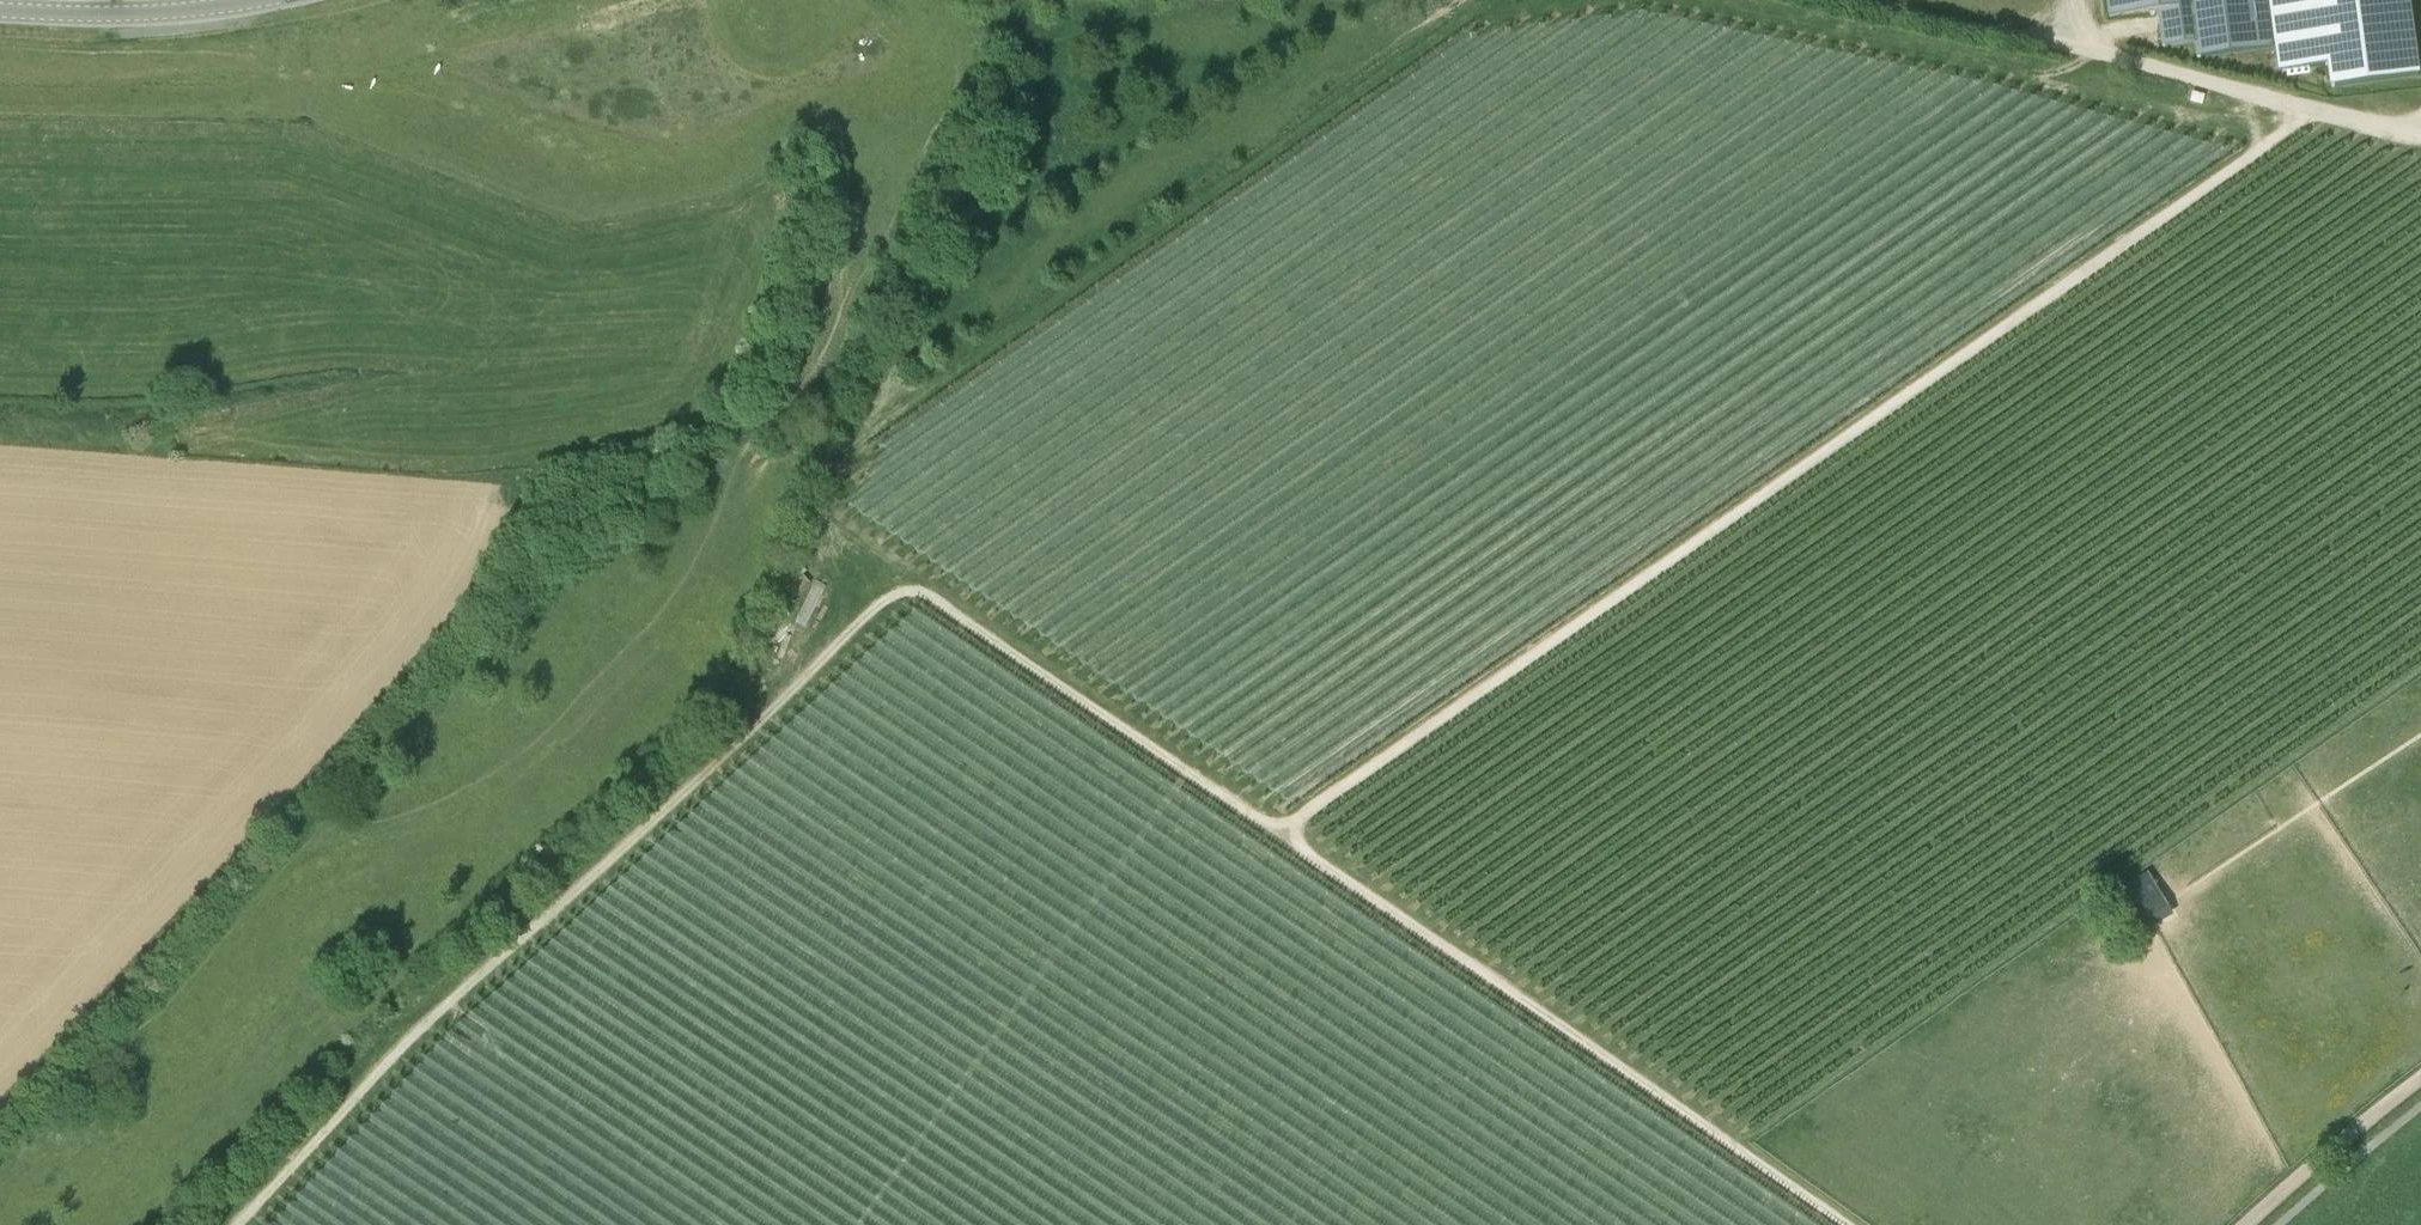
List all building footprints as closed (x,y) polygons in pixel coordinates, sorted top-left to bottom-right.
[(2420,77),(2410,0),(2108,0),(2110,17),(2158,10),(2163,47),(2195,43),(2197,58),(2280,48),(2283,73),(2329,68),(2332,89),(2420,77)]
